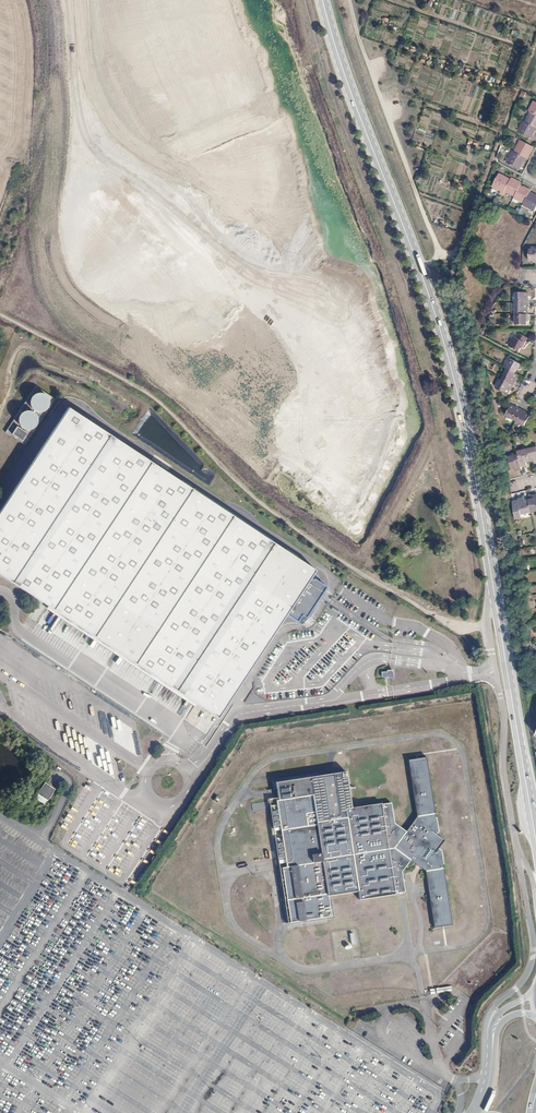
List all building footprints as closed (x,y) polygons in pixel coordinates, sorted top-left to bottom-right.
[(525,122),(535,128),(535,115),(530,112),(525,122)] [(530,137),(531,134),(533,135),(535,129),(535,128),(525,122),(523,121),(518,131),(530,137)] [(521,140),(515,152),(526,157),(528,158),(532,150),(530,149),(532,146),(521,140)] [(515,152),(513,151),(507,163),(518,169),(520,165),(521,166),(526,157),(515,152)] [(492,186),(504,193),(505,191),(511,179),(502,175),(501,177),(498,175),(492,186)] [(511,179),(505,191),(515,196),(520,186),(521,185),(518,183),(519,181),(512,178),(511,179)] [(514,198),(524,203),(530,192),(531,190),(524,186),(523,188),(520,186),(515,196),(514,198)] [(523,205),(535,211),(535,208),(535,195),(530,192),(524,203),(523,205)] [(516,292),(516,303),(529,303),(529,297),(528,297),(528,292),(516,292)] [(516,303),(516,314),(528,314),(528,309),(529,309),(529,303),(516,303)] [(528,314),(516,314),(516,325),(527,325),(527,320),(529,320),(529,314),(528,314)] [(514,336),(509,346),(519,351),(522,347),(523,347),(528,338),(519,333),(517,338),(514,336)] [(504,367),(508,369),(515,373),(517,368),(518,369),(520,364),(509,358),(504,367)] [(508,369),(502,379),(514,385),(517,380),(515,380),(518,375),(515,373),(508,369)] [(514,385),(502,379),(497,389),(508,394),(510,389),(511,390),(514,385)] [(12,435),(20,441),(28,430),(27,432),(35,422),(36,416),(39,417),(39,415),(47,405),(51,406),(53,398),(47,394),(32,390),(29,394),(25,410),(21,408),(6,429),(5,431),(9,434),(12,435)] [(506,415),(515,421),(521,409),(516,406),(516,407),(511,405),(506,415)] [(0,512),(0,573),(220,719),(289,614),(299,621),(303,615),(308,618),(328,588),(312,579),(318,570),(70,407),(0,512)] [(526,411),(521,409),(515,421),(525,426),(530,415),(526,413),(526,411)] [(527,449),(530,461),(534,461),(534,463),(535,463),(535,447),(527,449)] [(518,451),(518,455),(521,467),(527,465),(526,462),(530,461),(527,449),(518,451)] [(516,471),(522,470),(521,467),(518,455),(508,457),(509,458),(509,462),(511,469),(515,468),(516,471)] [(532,512),(529,500),(525,501),(524,498),(518,499),(518,500),(513,502),(517,519),(523,517),(523,514),(532,512)] [(387,669),(387,671),(382,671),(382,677),(388,676),(388,677),(393,677),(395,674),(394,671),(393,669),(387,669)] [(441,832),(429,757),(410,760),(419,817),(408,832),(396,824),(393,804),(384,805),(383,803),(353,809),(347,773),(276,783),(279,805),(273,806),(276,828),(283,827),(284,838),(277,839),(281,860),(287,859),(289,868),(280,870),(285,901),(289,900),(290,905),(286,906),(289,923),(292,923),(292,924),(334,917),(331,897),(360,893),(362,902),(397,896),(398,894),(407,893),(404,873),(412,861),(427,872),(435,929),(455,926),(443,852),(440,849),(446,841),(438,835),(441,832)] [(28,798),(38,804),(48,789),(37,783),(28,798)] [(269,802),(254,805),(255,811),(270,808),(270,807),(269,802)]
